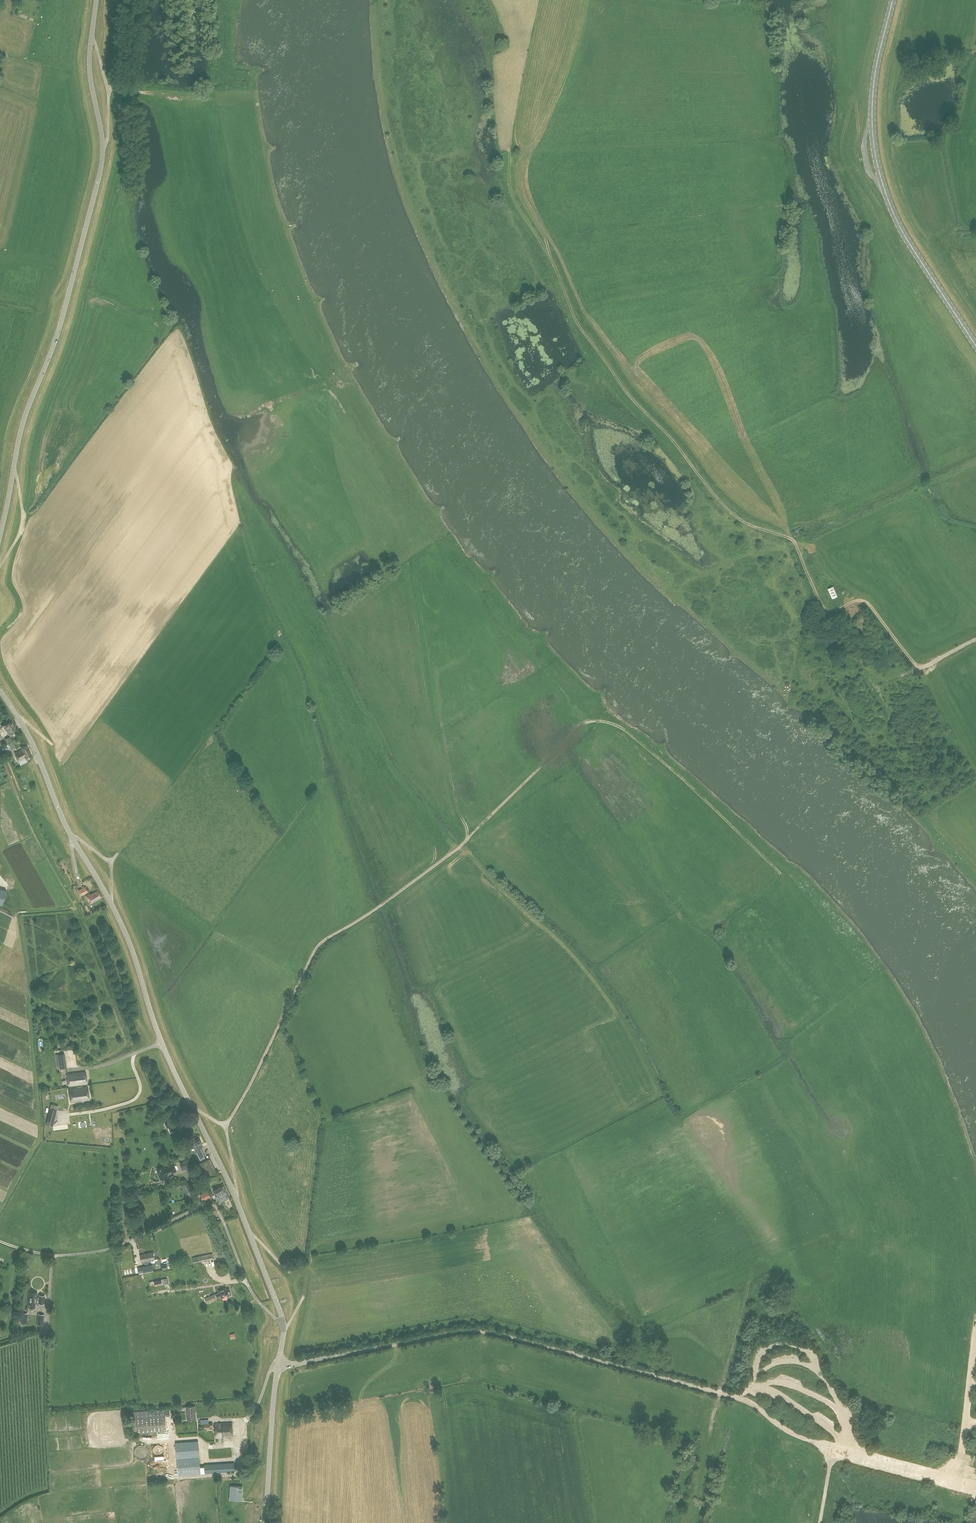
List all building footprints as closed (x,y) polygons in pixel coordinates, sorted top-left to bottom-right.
[(826,587),(831,598),(836,595),(832,585),(826,587)] [(9,733),(17,729),(12,721),(6,725),(5,724),(2,726),(5,730),(6,729),(9,733)] [(26,759),(32,756),(27,745),(21,748),(22,749),(15,752),(19,761),(26,758),(26,759)] [(81,895),(82,895),(88,892),(85,887),(79,890),(81,895)] [(102,897),(98,891),(91,894),(90,893),(86,895),(90,903),(102,897)] [(69,1085),(82,1084),(88,1083),(86,1071),(67,1073),(69,1085)] [(88,1086),(74,1088),(70,1088),(71,1102),(90,1099),(88,1086)] [(51,1104),(46,1124),(53,1126),(58,1106),(51,1104)] [(202,1144),(199,1138),(192,1141),(201,1159),(206,1157),(200,1145),(202,1144)] [(191,1166),(188,1158),(183,1160),(184,1163),(181,1163),(183,1169),(191,1166)] [(209,1164),(207,1160),(198,1164),(202,1171),(207,1169),(206,1166),(209,1164)] [(156,1169),(160,1180),(168,1177),(168,1175),(177,1172),(174,1165),(165,1168),(164,1166),(156,1169)] [(181,1185),(184,1193),(190,1191),(188,1183),(181,1185)] [(220,1202),(230,1198),(224,1186),(214,1190),(220,1202)] [(203,1201),(210,1198),(207,1192),(200,1195),(203,1201)] [(134,1232),(139,1230),(134,1220),(130,1222),(134,1232)] [(155,1261),(153,1252),(140,1255),(142,1262),(151,1260),(151,1262),(152,1263),(155,1262),(155,1261)] [(213,1254),(193,1258),(194,1263),(214,1259),(213,1254)] [(148,1271),(154,1270),(153,1265),(138,1268),(139,1273),(144,1272),(145,1274),(149,1273),(148,1271)] [(231,1294),(229,1289),(227,1290),(226,1288),(220,1291),(220,1292),(205,1298),(207,1303),(217,1299),(216,1298),(222,1296),(222,1298),(231,1294)] [(39,1297),(37,1297),(38,1293),(30,1292),(29,1302),(37,1303),(37,1301),(39,1301),(39,1303),(44,1303),(45,1296),(40,1295),(39,1297)] [(195,1406),(187,1407),(188,1420),(196,1419),(195,1406)] [(165,1409),(131,1411),(133,1433),(167,1431),(165,1409)] [(204,1428),(209,1428),(210,1428),(210,1423),(209,1423),(209,1421),(209,1419),(200,1420),(201,1426),(204,1426),(204,1428)] [(233,1436),(233,1423),(215,1423),(216,1438),(222,1438),(222,1436),(233,1436)] [(201,1474),(198,1441),(176,1443),(178,1468),(181,1467),(182,1475),(201,1474)] [(208,1458),(219,1457),(218,1447),(208,1447),(208,1458)] [(235,1472),(235,1463),(205,1465),(205,1473),(235,1472)] [(243,1487),(231,1486),(230,1499),(242,1500),(243,1487)]
